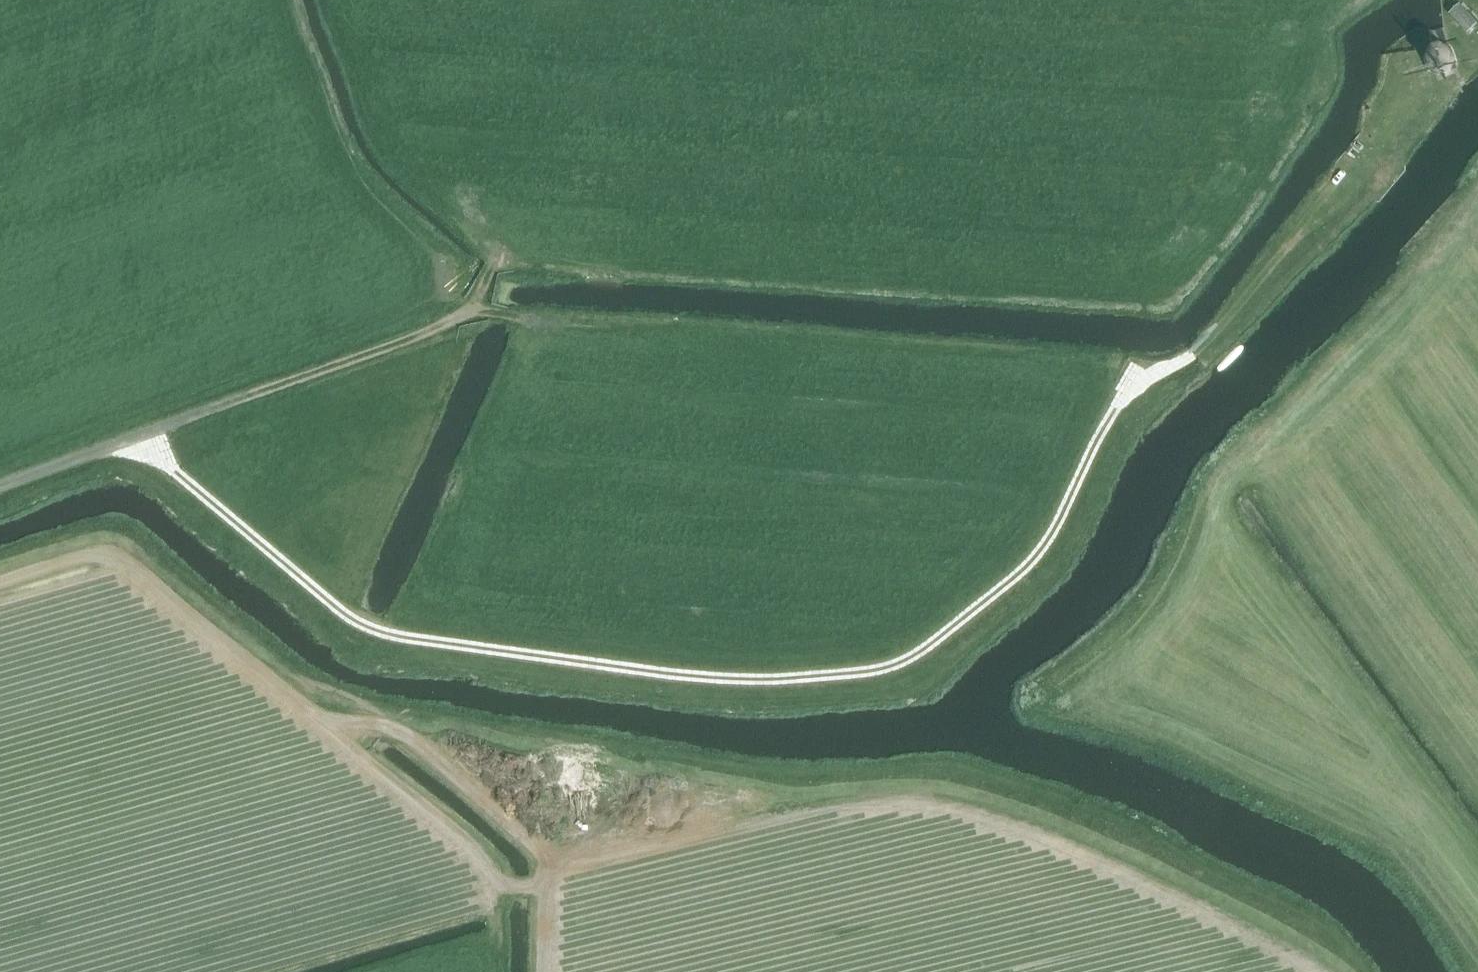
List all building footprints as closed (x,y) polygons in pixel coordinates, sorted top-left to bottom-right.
[(1449,14),(1467,33),(1477,23),(1460,5),(1449,14)] [(1439,42),(1430,49),(1425,60),(1431,73),(1443,76),(1449,76),(1455,72),(1459,66),(1460,54),(1450,45),(1439,42)]
